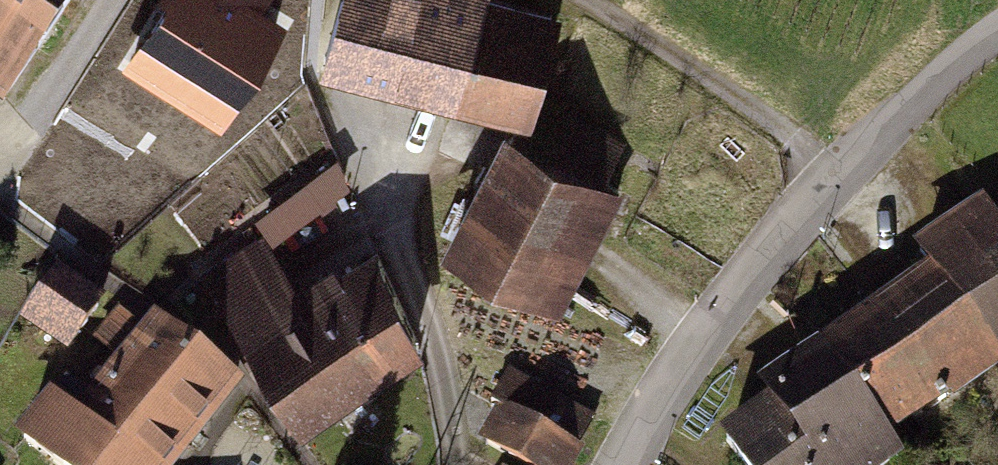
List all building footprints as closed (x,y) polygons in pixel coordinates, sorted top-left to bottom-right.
[(5,98),(71,0),(0,0),(0,95),(5,98)] [(325,67),(526,116),(551,16),(488,0),(342,0),(325,67)] [(639,183),(508,121),(445,252),(577,314),(639,183)] [(329,152),(252,208),(276,241),(353,186),(329,152)] [(984,201),(922,247),(935,265),(767,390),(775,401),(726,438),(747,464),(873,464),(862,451),(997,350),(997,219),(984,201)] [(259,243),(209,274),(297,418),(417,338),(377,253),(298,305),(259,243)] [(97,304),(56,276),(28,317),(70,345),(97,304)] [(152,326),(72,428),(45,407),(19,441),(50,464),(175,464),(234,389),(152,326)] [(502,364),(472,409),(489,419),(471,447),(500,464),(570,464),(596,424),(502,364)]
